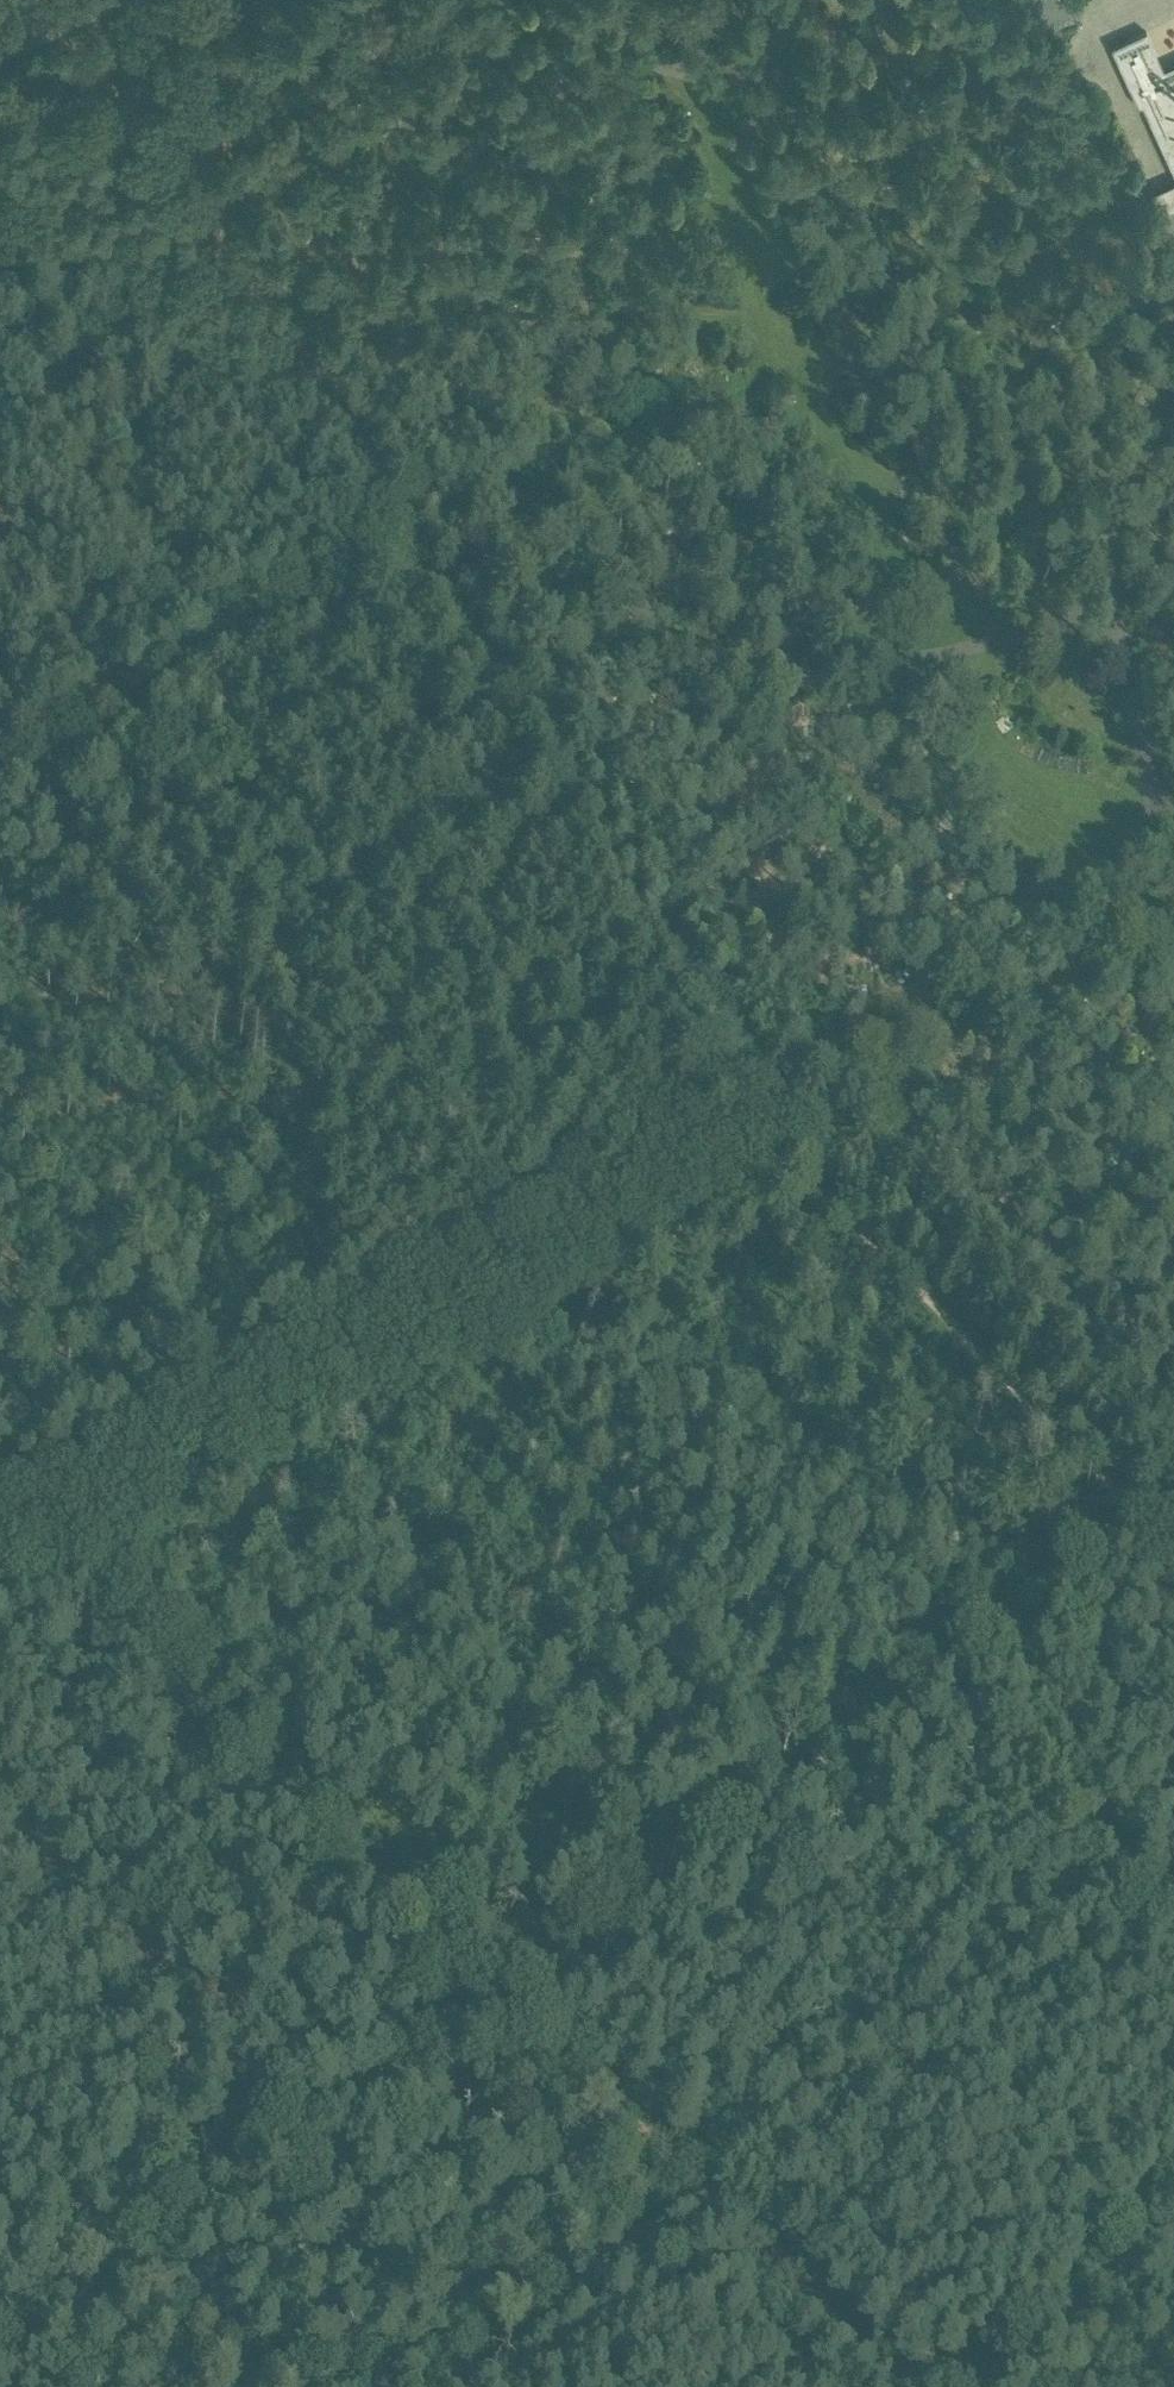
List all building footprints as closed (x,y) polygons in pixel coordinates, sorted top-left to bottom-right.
[(1172,91),(1173,90),(1164,69),(1162,70),(1145,34),(1148,33),(1147,31),(1125,40),(1127,44),(1118,48),(1117,44),(1111,47),(1138,106),(1143,104),(1173,175),(1173,94),(1172,91)]
